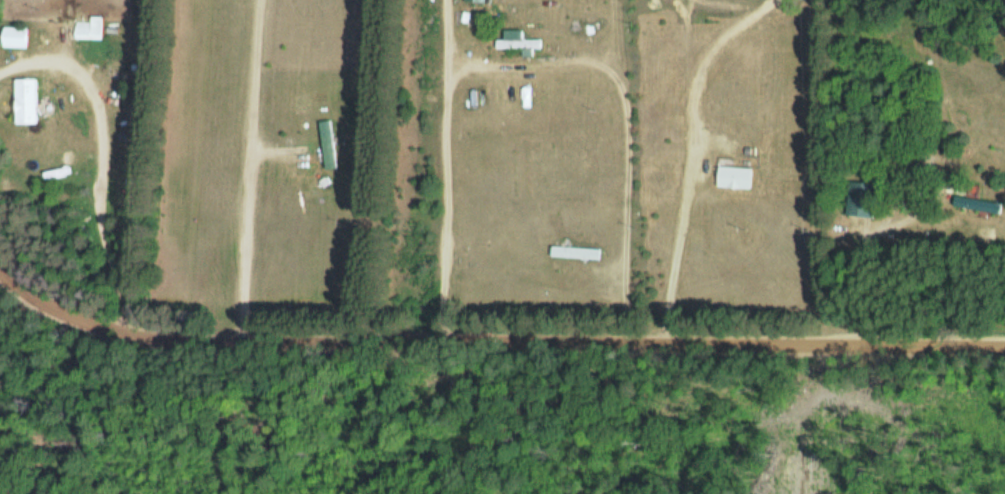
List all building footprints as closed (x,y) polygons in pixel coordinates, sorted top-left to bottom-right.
[(88,21),(73,21),(73,39),(101,39),(101,17),(88,17),(88,21)] [(26,27),(0,27),(0,48),(26,48),(26,27)] [(494,40),(494,48),(540,48),(540,40),(494,40)] [(13,79),(13,124),(37,124),(36,79),(13,79)] [(337,168),(331,119),(317,121),(323,170),(337,168)] [(748,187),(748,167),(716,167),(716,187),(748,187)] [(870,217),(874,182),(848,179),(844,214),(870,217)] [(950,206),(999,212),(1000,201),(951,195),(950,206)] [(550,257),(599,257),(599,246),(550,246),(550,257)]
